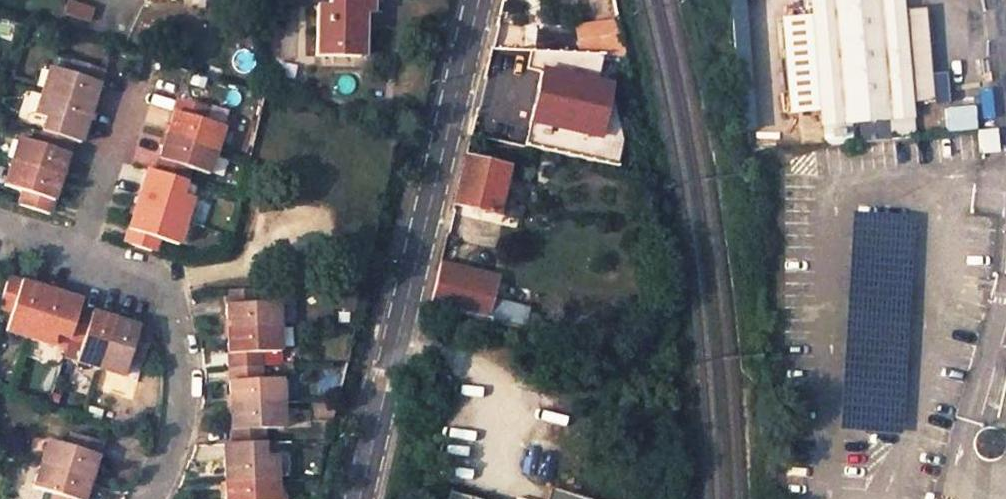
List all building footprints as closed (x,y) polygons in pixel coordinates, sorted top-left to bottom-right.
[(74,0),(67,0),(63,12),(88,19),(92,5),(74,0)] [(331,6),(318,5),(317,56),(361,55),(362,12),(373,12),(372,0),(331,0),(331,6)] [(736,132),(751,131),(743,0),(728,0),(736,132)] [(822,122),(889,116),(892,137),(914,135),(901,0),(812,0),(822,122)] [(575,21),(576,50),(621,48),(620,19),(575,21)] [(597,71),(599,57),(566,53),(564,66),(597,71)] [(48,70),(41,93),(91,109),(96,93),(102,73),(71,63),(67,75),(48,70)] [(595,144),(609,85),(540,69),(527,128),(595,144)] [(41,93),(33,118),(48,121),(44,133),(74,142),(80,144),(85,128),(91,109),(41,93)] [(171,123),(167,137),(217,153),(225,128),(205,121),(209,111),(178,102),(171,123)] [(998,126),(976,129),(978,149),(1000,146),(998,126)] [(21,140),(14,162),(63,177),(68,162),(74,142),(44,133),(40,145),(21,140)] [(161,155),(156,174),(178,181),(186,184),(191,170),(210,177),(217,153),(167,137),(161,155)] [(510,166),(466,156),(455,204),(498,214),(510,166)] [(14,162),(6,187),(25,193),(22,206),(51,214),(57,196),(63,177),(14,162)] [(141,192),(136,207),(187,223),(194,199),(175,192),(178,181),(156,174),(147,171),(141,192)] [(131,224),(126,241),(156,251),(159,241),(179,247),(187,223),(136,207),(131,224)] [(903,435),(909,217),(847,215),(840,433),(903,435)] [(498,277),(442,263),(432,305),(488,318),(497,279),(498,277)] [(31,284),(11,277),(0,308),(12,311),(6,331),(30,339),(46,288),(31,284)] [(531,288),(497,279),(488,318),(522,326),(531,288)] [(65,294),(46,288),(30,339),(54,347),(58,336),(70,340),(80,309),(83,300),(65,294)] [(256,290),(224,292),(225,314),(225,330),(278,328),(277,304),(256,305),(256,290)] [(96,314),(80,309),(70,340),(81,343),(75,363),(99,369),(116,320),(96,314)] [(134,325),(116,320),(99,369),(123,377),(130,358),(143,362),(153,331),(134,325)] [(278,328),(225,330),(226,349),(227,367),(259,366),(258,355),(278,355),(278,328)] [(259,366),(227,367),(228,385),(229,406),(281,404),(280,380),(259,380),(259,366)] [(281,404),(229,406),(229,422),(230,444),(262,443),(261,432),(282,431),(281,404)] [(101,443),(71,434),(67,448),(48,441),(40,465),(89,480),(94,464),(101,443)] [(230,444),(220,444),(220,468),(221,482),(272,480),(272,455),(262,455),(262,443),(230,444)] [(40,465),(32,489),(51,495),(50,498),(83,498),(84,495),(89,480),(40,465)] [(221,482),(222,498),(273,498),(272,480),(221,482)]
